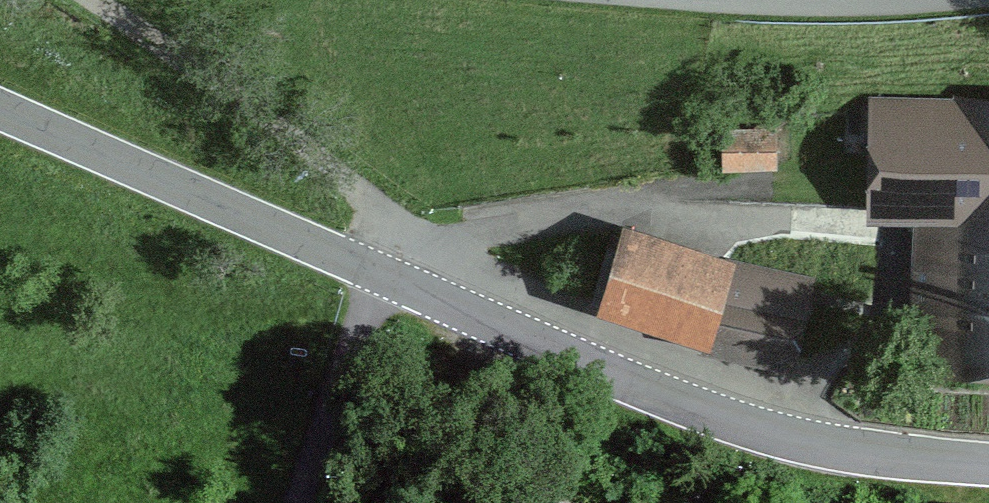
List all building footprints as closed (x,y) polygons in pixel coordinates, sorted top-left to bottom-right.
[(988,350),(988,89),(875,83),(868,207),(914,210),(908,346),(988,350)] [(702,331),(729,250),(729,249),(627,215),(600,297),(702,331)] [(713,299),(804,319),(818,275),(729,250),(713,299)] [(804,319),(713,299),(702,331),(699,338),(791,360),(804,319)]
